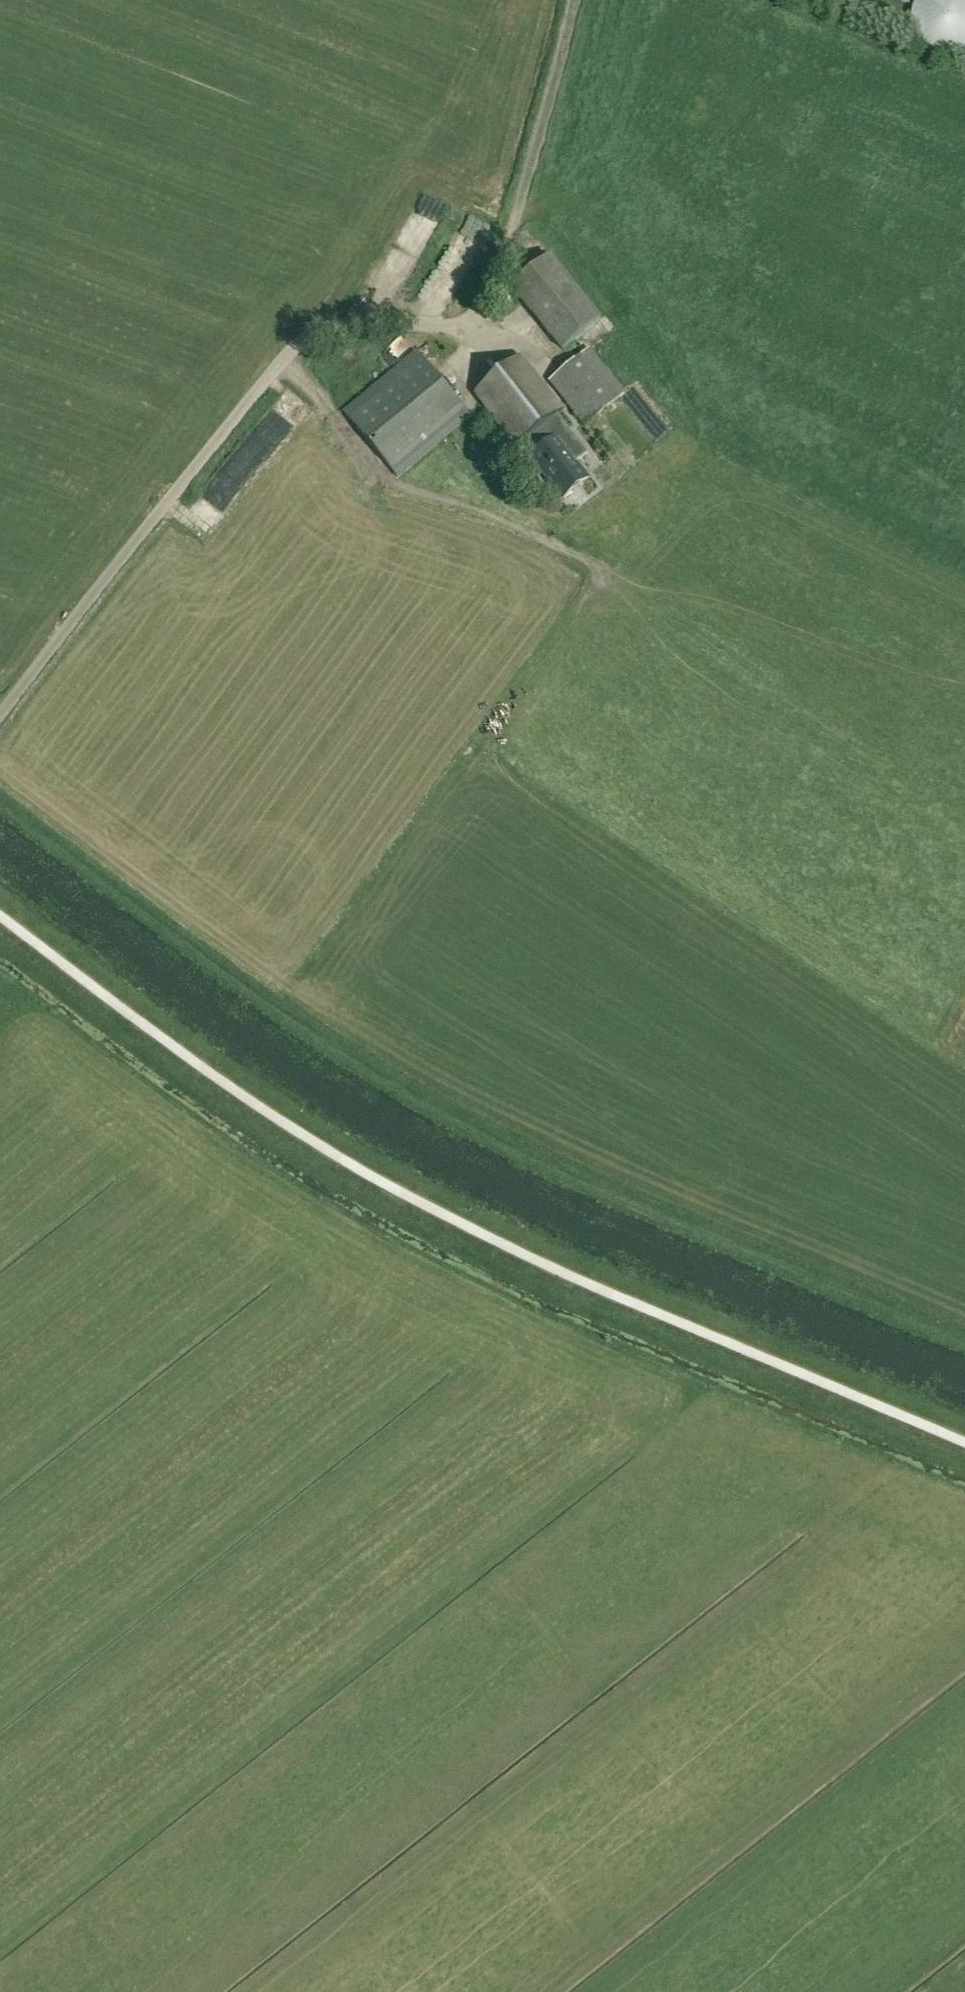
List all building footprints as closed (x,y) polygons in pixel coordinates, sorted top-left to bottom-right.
[(563,351),(601,321),(551,257),(512,288),(563,351)] [(549,383),(584,428),(624,395),(589,352),(549,383)] [(471,419),(418,354),(344,414),(398,479),(471,419)] [(521,360),(478,394),(518,445),(523,440),(532,452),(527,456),(562,501),(589,479),(576,463),(587,454),(556,415),(561,411),(521,360)]
